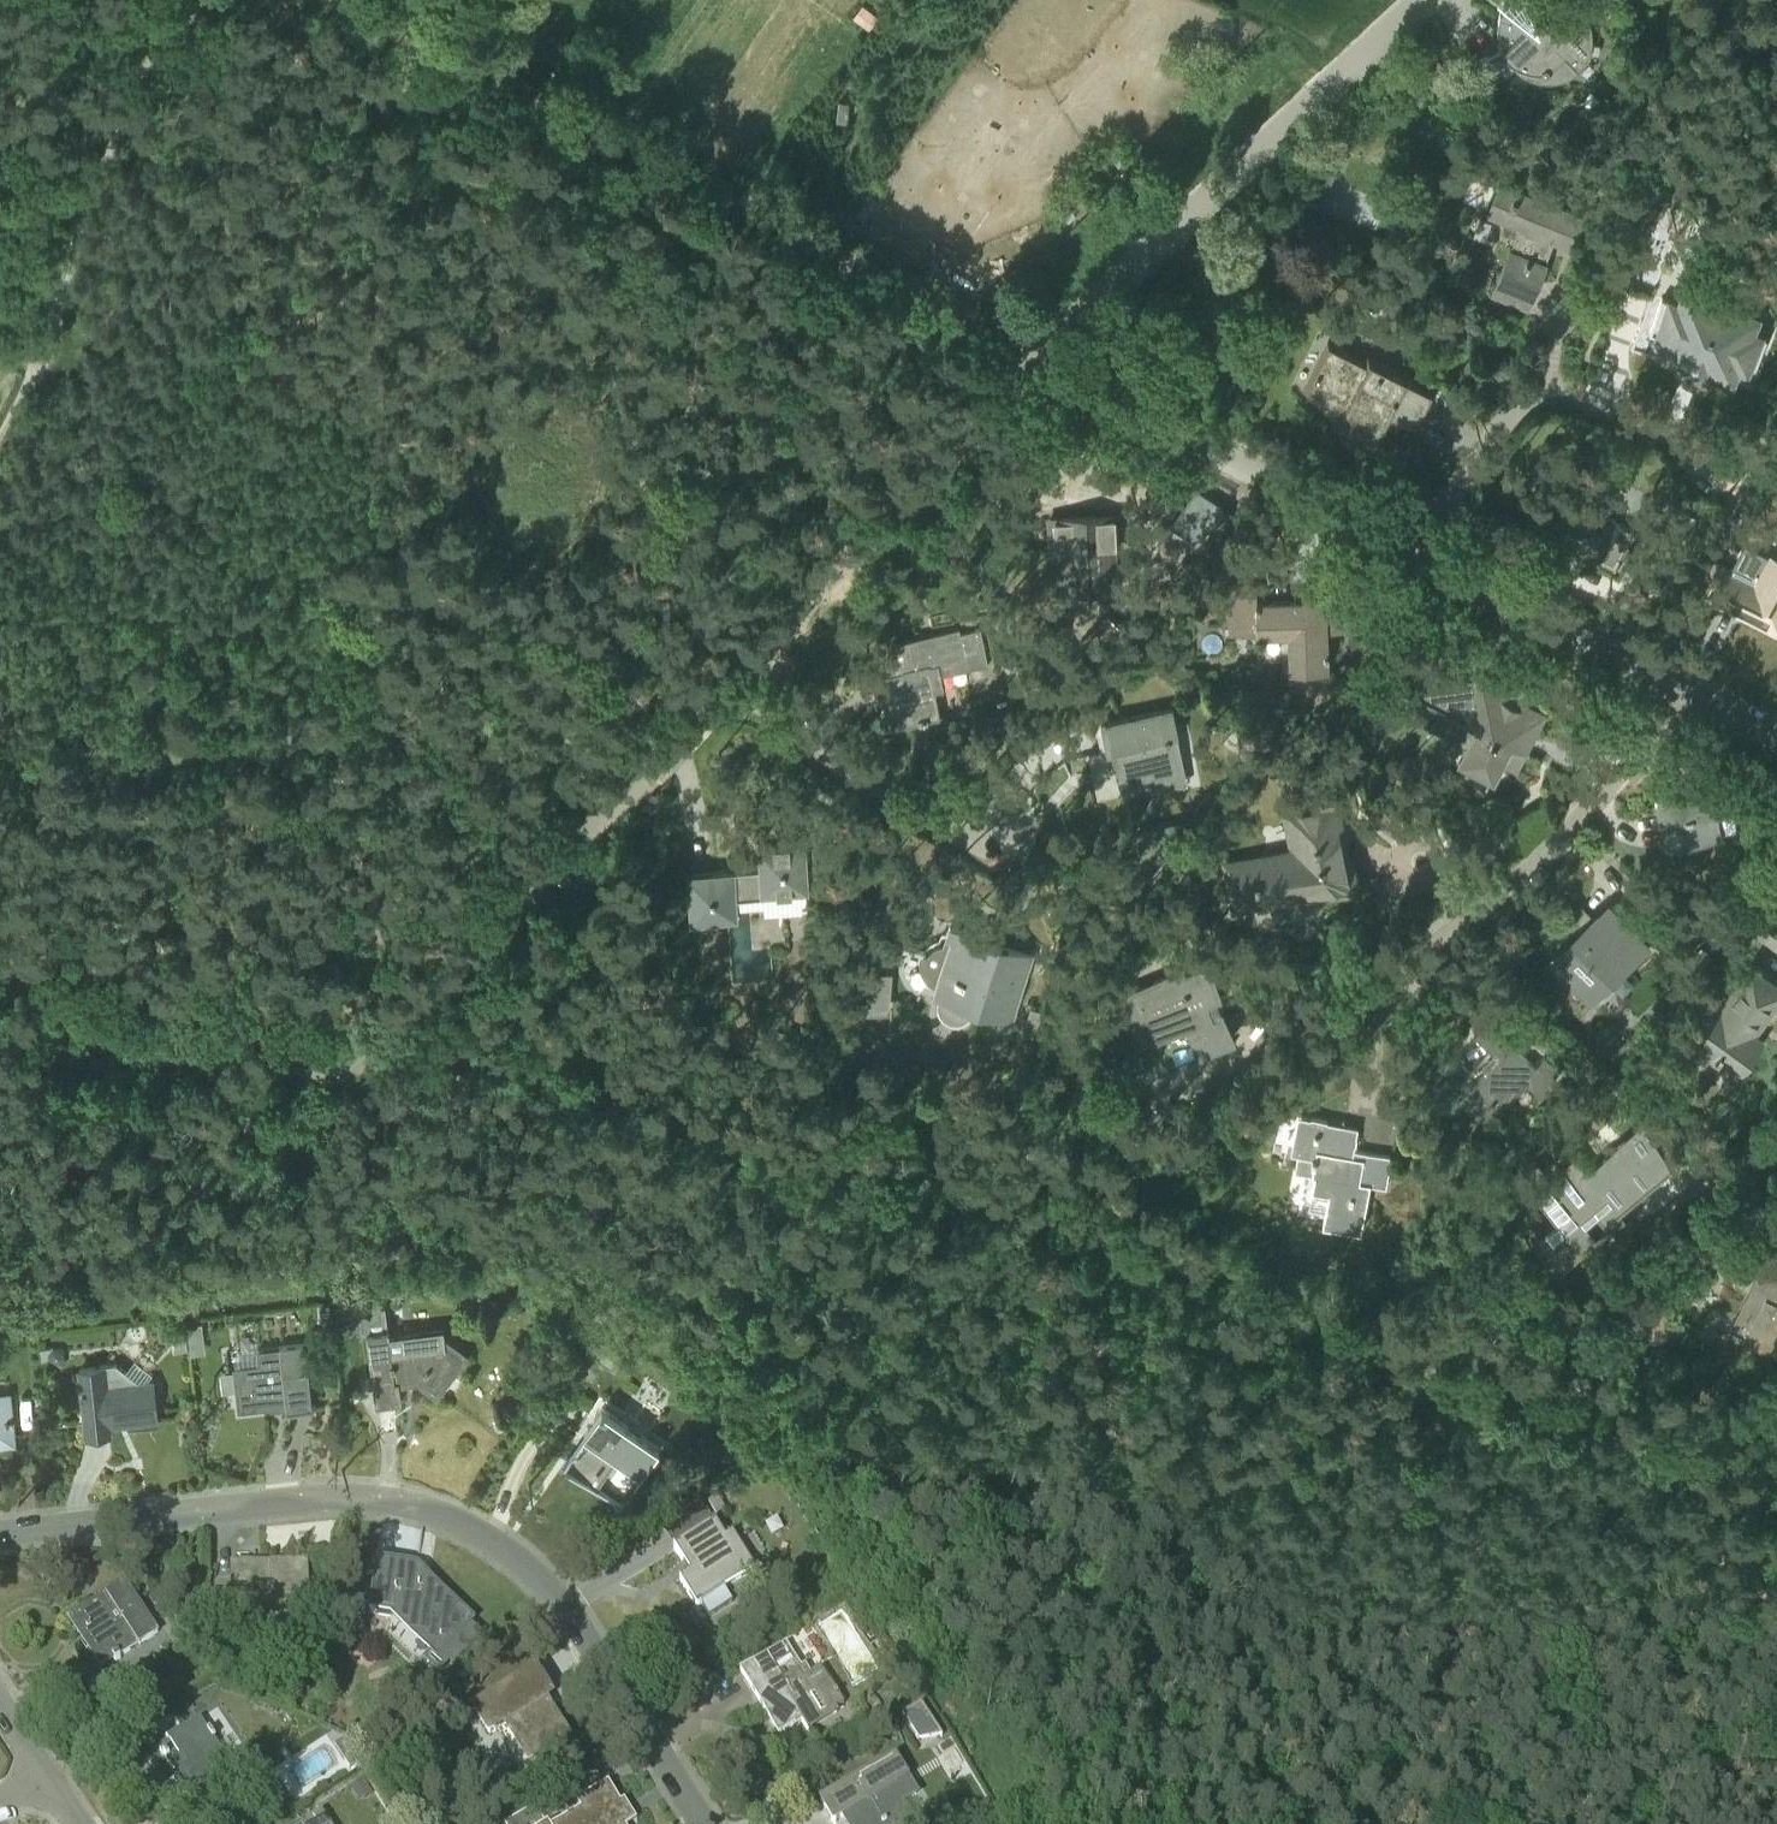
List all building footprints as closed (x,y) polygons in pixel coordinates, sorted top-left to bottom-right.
[(1527,0),(1509,0),(1504,5),(1503,7),(1501,11),(1500,15),(1499,19),(1498,24),(1498,28),(1498,31),(1499,36),(1499,40),(1501,44),(1503,48),(1483,59),(1505,83),(1522,67),(1524,68),(1528,69),(1532,70),(1537,71),(1543,71),(1543,70),(1551,69),(1550,70),(1566,56),(1579,70),(1582,67),(1584,63),(1587,59),(1590,52),(1592,45),(1593,40),(1593,35),(1592,31),(1591,26),(1589,21),(1588,17),(1585,13),(1582,9),(1580,6),(1575,3),(1572,1),(1571,0),(1528,0),(1527,1),(1527,0)] [(1629,0),(1622,8),(1632,16),(1639,8),(1629,0)] [(853,16),(864,25),(874,12),(863,3),(853,16)] [(1571,249),(1585,216),(1499,181),(1486,215),(1518,228),(1511,247),(1493,292),(1528,307),(1546,261),(1553,242),(1571,249)] [(1625,282),(1653,293),(1678,229),(1650,218),(1625,282)] [(1631,346),(1681,366),(1682,369),(1684,371),(1686,374),(1688,375),(1690,376),(1693,377),(1696,378),(1699,377),(1701,377),(1704,375),(1726,384),(1735,362),(1755,370),(1767,339),(1748,331),(1753,317),(1686,290),(1681,304),(1653,293),(1631,346)] [(1365,366),(1332,349),(1313,385),(1316,386),(1318,382),(1352,400),(1337,433),(1372,451),(1389,422),(1408,431),(1426,394),(1403,385),(1407,377),(1370,359),(1365,366)] [(1616,568),(1635,532),(1554,490),(1540,516),(1565,528),(1559,539),(1616,568)] [(1236,514),(1201,498),(1180,535),(1204,546),(1236,514)] [(1056,589),(1120,585),(1116,514),(1052,517),(1056,589)] [(1729,575),(1715,568),(1703,590),(1718,598),(1716,602),(1774,631),(1776,625),(1776,568),(1768,563),(1757,585),(1731,571),(1729,575)] [(1256,603),(1255,581),(1230,582),(1232,634),(1288,633),(1290,670),(1328,669),(1327,631),(1344,631),(1344,612),(1324,612),(1324,601),(1256,603)] [(988,666),(980,628),(960,633),(959,629),(887,644),(893,671),(874,674),(879,701),(888,699),(893,725),(901,724),(942,717),(937,690),(944,688),(941,673),(988,666)] [(1108,642),(1093,628),(1080,641),(1094,656),(1108,642)] [(1163,645),(1151,638),(1145,650),(1158,656),(1163,645)] [(1172,707),(1161,709),(1154,672),(1083,686),(1083,724),(1101,721),(1107,748),(1088,752),(1098,800),(1187,782),(1178,736),(1179,736),(1172,707)] [(1511,768),(1536,717),(1515,706),(1532,674),(1401,688),(1404,696),(1395,714),(1464,749),(1457,762),(1494,781),(1502,764),(1511,768)] [(1261,761),(1277,738),(1257,725),(1242,747),(1261,761)] [(1666,845),(1721,835),(1717,814),(1732,812),(1724,769),(1695,774),(1698,790),(1658,798),(1666,845)] [(1343,850),(1333,798),(1281,808),(1289,846),(1222,859),(1232,908),(1304,894),(1305,899),(1355,888),(1347,849),(1343,850)] [(1146,880),(1191,829),(1189,819),(1135,829),(1146,880)] [(690,922),(737,917),(736,896),(808,891),(806,843),(758,846),(759,867),(686,872),(690,922)] [(1619,936),(1583,897),(1539,938),(1591,994),(1647,942),(1626,920),(1630,925),(1619,936)] [(1005,942),(955,926),(950,942),(955,944),(951,957),(941,954),(937,952),(934,954),(933,957),(888,943),(872,1031),(906,1038),(917,983),(917,985),(922,993),(929,997),(934,989),(940,991),(939,994),(947,997),(946,1000),(948,1008),(953,1014),(961,1016),(969,1015),(975,1009),(976,1006),(984,1008),(985,1004),(1019,1014),(1036,960),(1003,950),(1005,942)] [(1210,1013),(1204,999),(1219,992),(1204,959),(1116,994),(1123,1011),(1108,1018),(1129,1071),(1183,1050),(1181,1044),(1176,1031),(1185,1028),(1196,1054),(1232,1039),(1219,1009),(1210,1013)] [(1776,998),(1776,985),(1748,965),(1719,1005),(1715,1002),(1688,1040),(1737,1076),(1761,1039),(1752,1033),(1776,998)] [(1041,1010),(1029,1005),(1020,1031),(1032,1035),(1041,1010)] [(1535,1067),(1516,1049),(1527,1039),(1500,1006),(1474,1031),(1493,1051),(1482,1062),(1487,1068),(1458,1097),(1482,1121),(1497,1108),(1499,1111),(1527,1082),(1542,1096),(1552,1086),(1549,1082),(1560,1072),(1546,1057),(1535,1067)] [(1328,1119),(1311,1115),(1311,1118),(1298,1116),(1292,1151),(1298,1152),(1295,1168),(1315,1172),(1309,1202),(1326,1205),(1323,1222),(1361,1229),(1370,1182),(1386,1185),(1392,1156),(1354,1148),(1355,1143),(1357,1143),(1358,1138),(1356,1138),(1358,1127),(1328,1121),(1328,1119)] [(1646,1182),(1616,1146),(1589,1168),(1576,1153),(1549,1176),(1578,1210),(1568,1223),(1547,1240),(1564,1260),(1608,1220),(1623,1213),(1617,1206),(1646,1182)] [(1713,1229),(1700,1255),(1737,1273),(1740,1267),(1756,1275),(1730,1328),(1745,1336),(1743,1340),(1776,1356),(1776,1253),(1769,1249),(1767,1254),(1726,1233),(1725,1235),(1713,1229)] [(1349,1259),(1333,1252),(1328,1264),(1344,1271),(1349,1259)] [(352,1315),(350,1300),(339,1301),(341,1317),(352,1315)] [(332,1318),(330,1303),(320,1304),(322,1319),(332,1318)] [(203,1322),(189,1324),(192,1352),(206,1351),(203,1322)] [(444,1334),(443,1327),(389,1333),(388,1329),(367,1331),(375,1403),(401,1400),(399,1378),(416,1375),(436,1390),(466,1351),(444,1334)] [(596,1352),(606,1340),(594,1331),(585,1343),(596,1352)] [(312,1404),(306,1343),(256,1348),(257,1363),(235,1365),(239,1407),(286,1402),(287,1407),(312,1404)] [(54,1363),(60,1362),(65,1357),(64,1351),(59,1346),(53,1347),(48,1352),(49,1358),(54,1363)] [(107,1384),(105,1363),(79,1366),(86,1433),(110,1430),(109,1422),(157,1417),(153,1379),(107,1384)] [(10,1446),(8,1426),(13,1425),(10,1396),(0,1397),(0,1447),(10,1446)] [(640,1475),(661,1446),(601,1407),(564,1464),(568,1467),(595,1487),(616,1458),(640,1475)] [(716,1494),(708,1499),(719,1515),(727,1510),(716,1494)] [(725,1537),(715,1521),(674,1548),(689,1572),(676,1581),(679,1580),(696,1606),(706,1599),(716,1615),(735,1603),(725,1588),(755,1569),(732,1533),(725,1537)] [(237,1623),(278,1621),(277,1602),(310,1601),(308,1561),(270,1562),(270,1568),(234,1570),(237,1623)] [(471,1617),(430,1580),(434,1569),(376,1562),(369,1616),(400,1621),(402,1601),(416,1603),(422,1608),(410,1631),(436,1655),(471,1617)] [(115,1664),(122,1660),(120,1658),(158,1633),(125,1583),(100,1599),(102,1602),(78,1618),(95,1644),(93,1645),(106,1665),(113,1661),(115,1664)] [(802,1668),(788,1643),(740,1673),(778,1735),(793,1725),(795,1727),(802,1723),(807,1732),(839,1713),(836,1709),(844,1704),(821,1667),(809,1673),(806,1666),(802,1668)] [(230,1647),(216,1648),(217,1667),(231,1667),(230,1647)] [(565,1736),(542,1699),(548,1695),(535,1675),(472,1714),(487,1739),(504,1729),(527,1766),(554,1749),(555,1751),(559,1748),(556,1742),(565,1736)] [(919,1741),(943,1736),(923,1705),(904,1717),(919,1741)] [(208,1731),(199,1718),(169,1737),(166,1733),(154,1742),(191,1797),(197,1793),(206,1807),(233,1790),(228,1784),(256,1765),(245,1748),(227,1759),(213,1739),(216,1738),(210,1729),(208,1731)] [(349,1768),(362,1760),(348,1739),(336,1748),(349,1768)] [(896,1754),(876,1766),(821,1801),(835,1823),(845,1817),(849,1823),(917,1823),(904,1804),(920,1794),(896,1754)] [(374,1794),(363,1777),(349,1786),(359,1802),(374,1794)] [(611,1806),(617,1803),(609,1790),(578,1809),(580,1813),(561,1823),(624,1823),(611,1806)]
